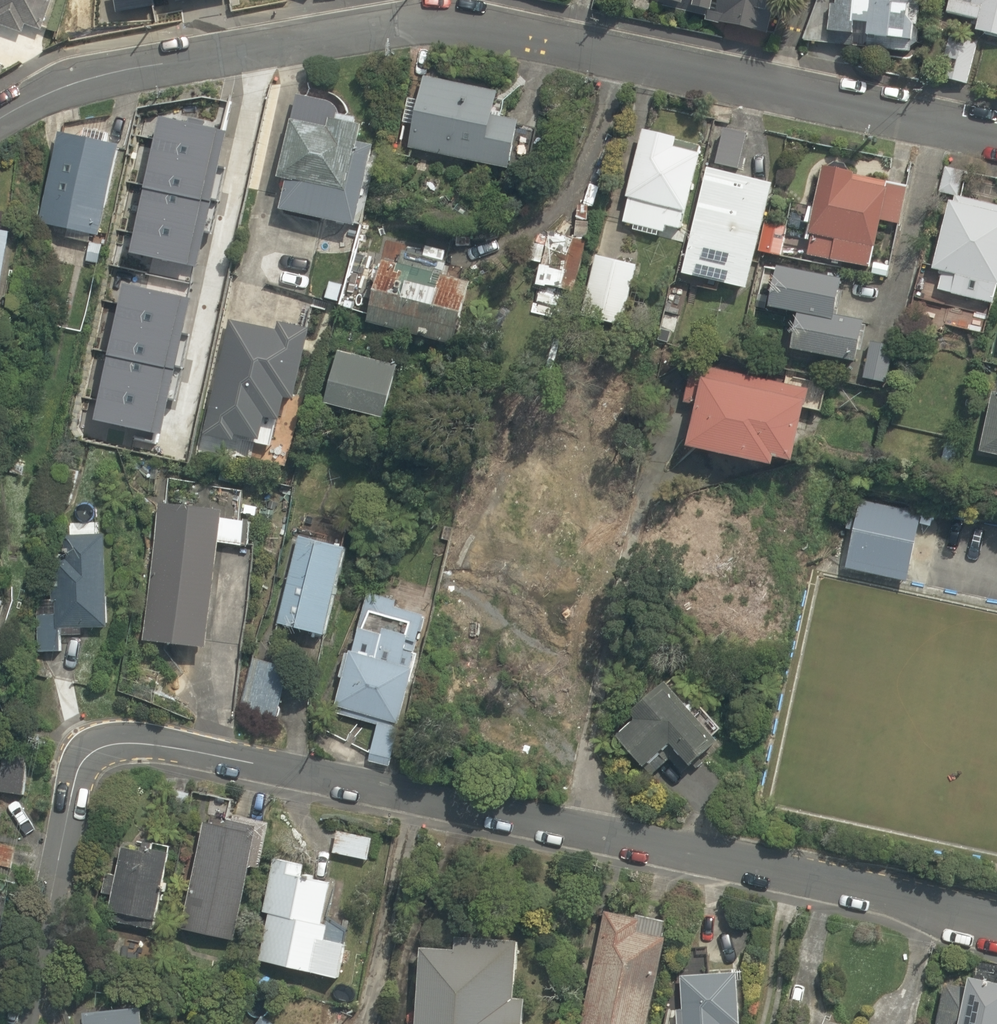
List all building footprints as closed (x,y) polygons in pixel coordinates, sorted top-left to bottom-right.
[(63,0),(0,0),(0,32),(26,39),(29,28),(53,34),(63,0)] [(784,0),(666,0),(665,5),(720,17),(717,30),(775,43),(784,0)] [(842,43),(918,53),(925,0),(848,0),(842,43)] [(952,15),(982,21),(979,37),(996,41),(996,0),(955,0),(952,15)] [(979,57),(943,49),(937,78),(972,86),(979,57)] [(493,85),(415,70),(401,145),(500,164),(510,110),(489,106),(493,85)] [(358,119),(332,112),(335,102),(293,91),(273,171),(280,173),(272,206),(346,225),(367,143),(353,139),(358,119)] [(695,138),(636,126),(616,220),(675,233),(695,138)] [(110,137),(55,129),(40,223),(96,231),(110,137)] [(777,251),(784,219),(759,214),(766,177),(697,163),(674,269),(744,284),(752,245),(777,251)] [(915,330),(940,337),(943,326),(979,335),(996,266),(996,206),(962,197),(969,170),(942,164),(935,193),(944,195),(926,266),(917,263),(908,297),(922,301),(915,330)] [(807,256),(864,267),(874,217),(896,222),(903,185),(801,166),(784,258),(805,262),(807,256)] [(578,251),(543,243),(533,284),(568,293),(578,251)] [(189,317),(200,268),(119,251),(96,355),(137,364),(149,308),(189,317)] [(626,264),(591,254),(576,311),(612,320),(626,264)] [(463,276),(377,255),(362,319),(448,340),(463,276)] [(787,307),(828,316),(836,279),(770,265),(762,302),(787,307)] [(828,316),(787,307),(780,342),(851,357),(858,322),(828,316)] [(288,398),(301,331),(221,315),(198,433),(226,438),(228,432),(253,437),(258,413),(274,416),(278,396),(288,398)] [(392,363),(330,345),(314,397),(377,416),(392,363)] [(800,405),(804,387),(695,363),(678,440),(757,457),(759,449),(782,454),(793,404),(800,405)] [(988,390),(976,446),(996,451),(996,392),(988,390)] [(917,507),(852,495),(839,565),(904,577),(917,507)] [(216,515),(217,505),(153,499),(140,641),(204,647),(213,542),(244,545),(247,518),(216,515)] [(35,613),(36,648),(60,648),(59,627),(103,626),(100,531),(64,532),(65,556),(47,556),(49,612),(35,613)] [(346,542),(294,532),(277,623),(329,633),(346,542)] [(346,606),(323,709),(372,719),(363,760),(386,765),(419,612),(393,606),(395,597),(359,589),(355,608),(346,606)] [(284,664),(249,656),(236,709),(272,717),(284,664)] [(654,679),(601,732),(647,777),(665,759),(682,776),(716,742),(654,679)] [(2,752),(0,769),(0,794),(23,797),(29,756),(2,752)] [(231,937),(246,827),(195,820),(179,930),(231,937)] [(367,836),(332,829),(328,852),(363,859),(367,836)] [(149,928),(162,842),(116,835),(102,921),(149,928)] [(296,872),(297,860),(268,856),(254,962),(333,973),(345,879),(296,872)] [(634,911),(593,905),(574,1023),(640,1023),(655,929),(632,926),(634,911)] [(514,993),(506,992),(509,933),(445,929),(444,945),(408,943),(404,1023),(513,1023),(514,993)] [(736,964),(678,969),(683,1023),(717,1023),(717,1021),(741,1019),(736,964)] [(949,972),(941,1023),(996,1023),(996,979),(949,972)] [(72,1005),(75,1023),(134,1023),(131,997),(72,1005)] [(255,1015),(249,1023),(269,1023),(255,1015)]
